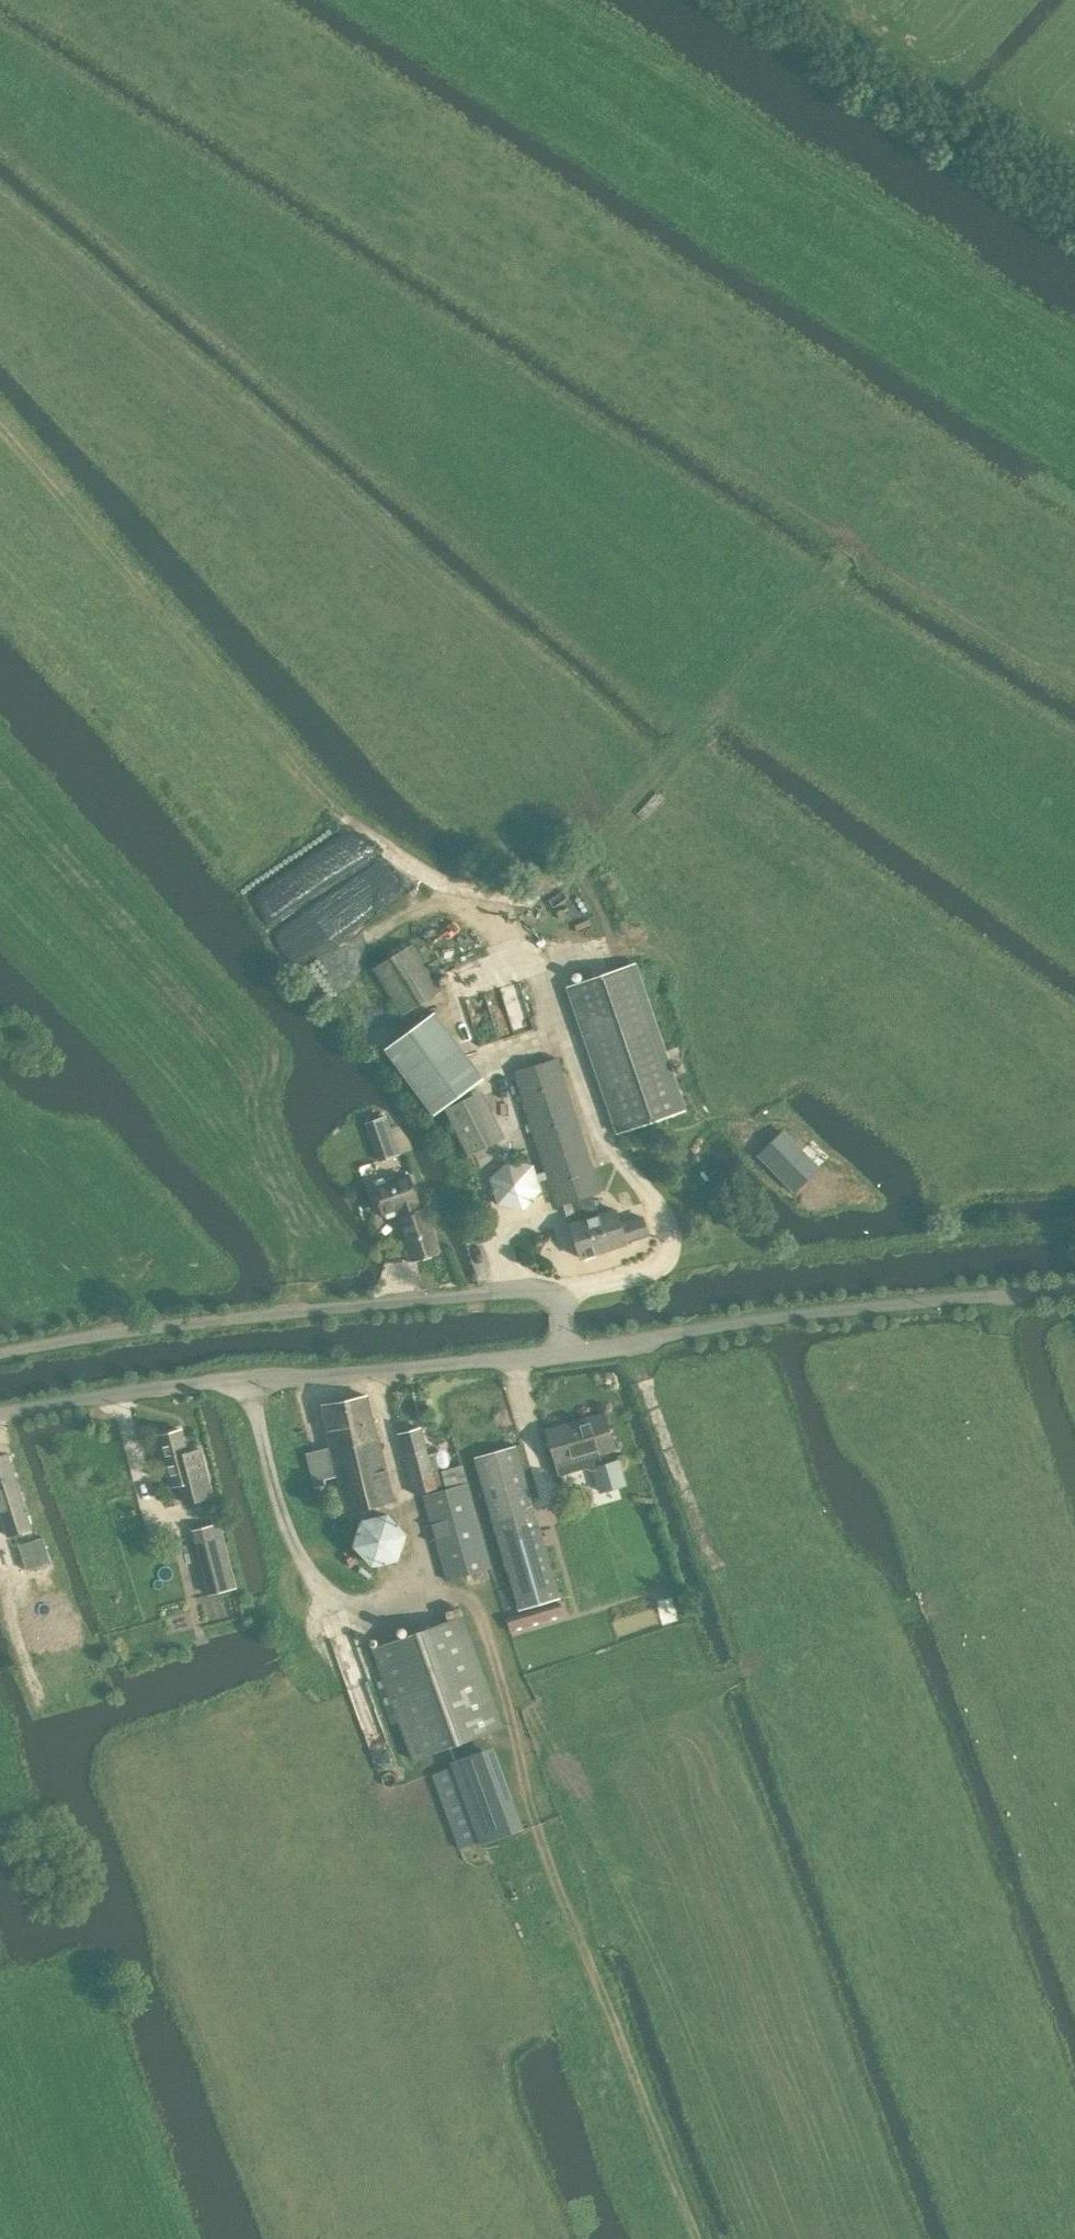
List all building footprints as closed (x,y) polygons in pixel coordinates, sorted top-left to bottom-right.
[(413,942),(373,967),(403,1014),(442,990),(413,942)] [(636,962),(569,985),(568,986),(618,1132),(686,1108),(636,962)] [(434,1010),(384,1047),(408,1081),(459,1044),(434,1010)] [(514,1072),(545,1170),(536,1173),(533,1164),(507,1158),(489,1178),(497,1204),(523,1209),(541,1189),(539,1182),(548,1179),(557,1205),(563,1203),(567,1214),(575,1211),(578,1220),(570,1223),(581,1257),(626,1242),(626,1240),(648,1233),(642,1215),(620,1222),(616,1208),(600,1213),(593,1193),(601,1190),(559,1057),(514,1072)] [(481,1090),(446,1108),(469,1154),(504,1136),(481,1090)] [(391,1130),(372,1138),(380,1160),(400,1152),(391,1130)] [(756,1156),(793,1193),(819,1167),(782,1130),(756,1156)] [(382,1211),(400,1205),(403,1214),(400,1215),(415,1258),(438,1250),(423,1208),(419,1209),(415,1200),(417,1199),(409,1176),(374,1188),(382,1211)] [(618,1191),(622,1203),(631,1200),(628,1189),(618,1191)] [(348,1511),(393,1500),(367,1393),(322,1404),(327,1427),(326,1427),(331,1446),(307,1452),(315,1486),(325,1483),(324,1478),(339,1474),(348,1511)] [(546,1428),(556,1463),(555,1463),(558,1475),(586,1467),(591,1470),(593,1470),(599,1490),(626,1482),(618,1459),(602,1464),(599,1452),(615,1448),(605,1411),(546,1428)] [(444,1484),(445,1487),(423,1494),(447,1579),(490,1567),(466,1482),(466,1481),(461,1463),(440,1469),(436,1451),(428,1453),(421,1426),(398,1433),(415,1492),(444,1484)] [(182,1428),(157,1435),(170,1485),(181,1483),(186,1501),(189,1500),(212,1495),(201,1450),(188,1453),(182,1428)] [(516,1445),(475,1457),(520,1610),(561,1598),(516,1445)] [(360,1519),(352,1545),(371,1565),(398,1559),(406,1533),(388,1512),(360,1519)] [(220,1522),(193,1529),(209,1592),(236,1585),(220,1522)] [(0,1533),(0,1579),(5,1593),(37,1582),(45,1605),(66,1598),(52,1559),(33,1566),(30,1559),(34,1557),(29,1545),(26,1546),(19,1526),(0,1533)] [(373,1647),(412,1758),(503,1725),(463,1614),(373,1647)] [(452,1766),(433,1773),(460,1847),(479,1840),(452,1766)]
